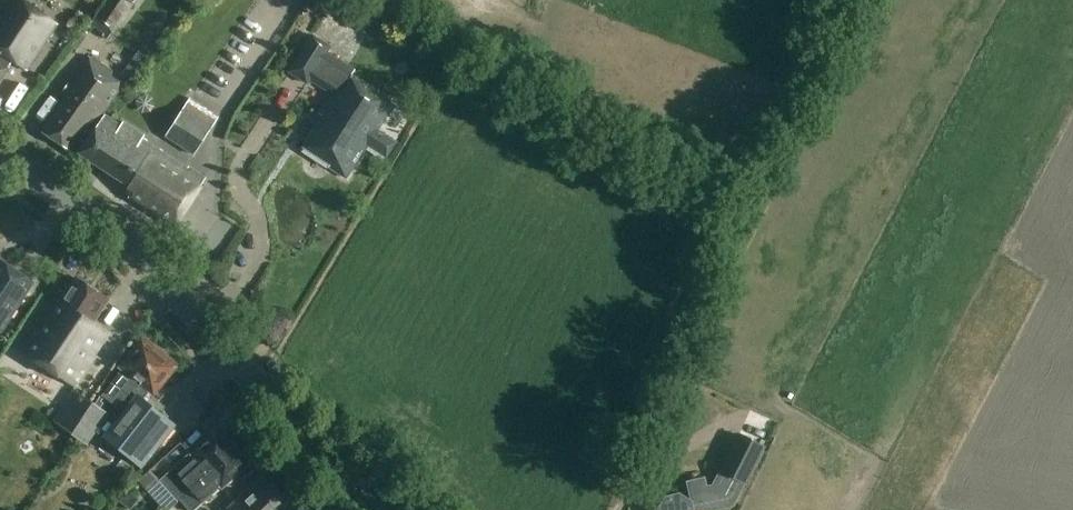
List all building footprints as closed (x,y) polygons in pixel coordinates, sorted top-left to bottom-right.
[(57,26),(17,0),(5,0),(0,7),(0,80),(12,63),(26,72),(57,26)] [(137,0),(111,0),(92,27),(109,39),(137,0)] [(290,75),(307,86),(311,80),(331,93),(317,114),(325,119),(320,126),(316,123),(301,147),(328,164),(327,166),(344,178),(366,145),(387,159),(398,141),(377,128),(392,104),(352,78),(356,72),(328,54),(332,49),(314,37),(290,75)] [(74,152),(123,83),(87,57),(59,95),(64,99),(43,131),(74,152)] [(189,100),(180,115),(210,133),(219,118),(189,100)] [(210,133),(180,115),(165,140),(194,158),(210,133)] [(81,153),(124,182),(132,195),(176,224),(205,178),(188,167),(186,169),(141,140),(144,136),(123,122),(120,127),(104,117),(81,153)] [(1,333),(34,283),(0,261),(0,333),(1,333)] [(93,323),(108,300),(76,278),(60,302),(54,297),(17,352),(73,389),(110,335),(93,323)] [(153,392),(176,363),(145,338),(120,371),(121,372),(110,385),(110,386),(101,396),(115,407),(95,433),(97,434),(125,456),(132,462),(139,467),(173,425),(142,400),(149,390),(153,392)] [(219,456),(231,444),(218,429),(191,453),(190,454),(194,458),(177,473),(173,468),(159,481),(178,502),(179,500),(181,502),(201,483),(200,480),(209,472),(209,471),(222,459),(219,456)] [(743,495),(766,447),(738,433),(715,482),(743,495)] [(181,502),(188,509),(198,509),(249,464),(231,444),(219,456),(222,459),(209,471),(209,472),(200,480),(201,483),(181,502)] [(150,471),(137,483),(144,490),(157,479),(150,471)] [(290,509),(291,508),(264,477),(227,509),(290,509)] [(656,509),(714,509),(738,505),(743,495),(715,482),(712,487),(703,489),(701,481),(684,484),(689,501),(679,495),(664,497),(656,509)]
